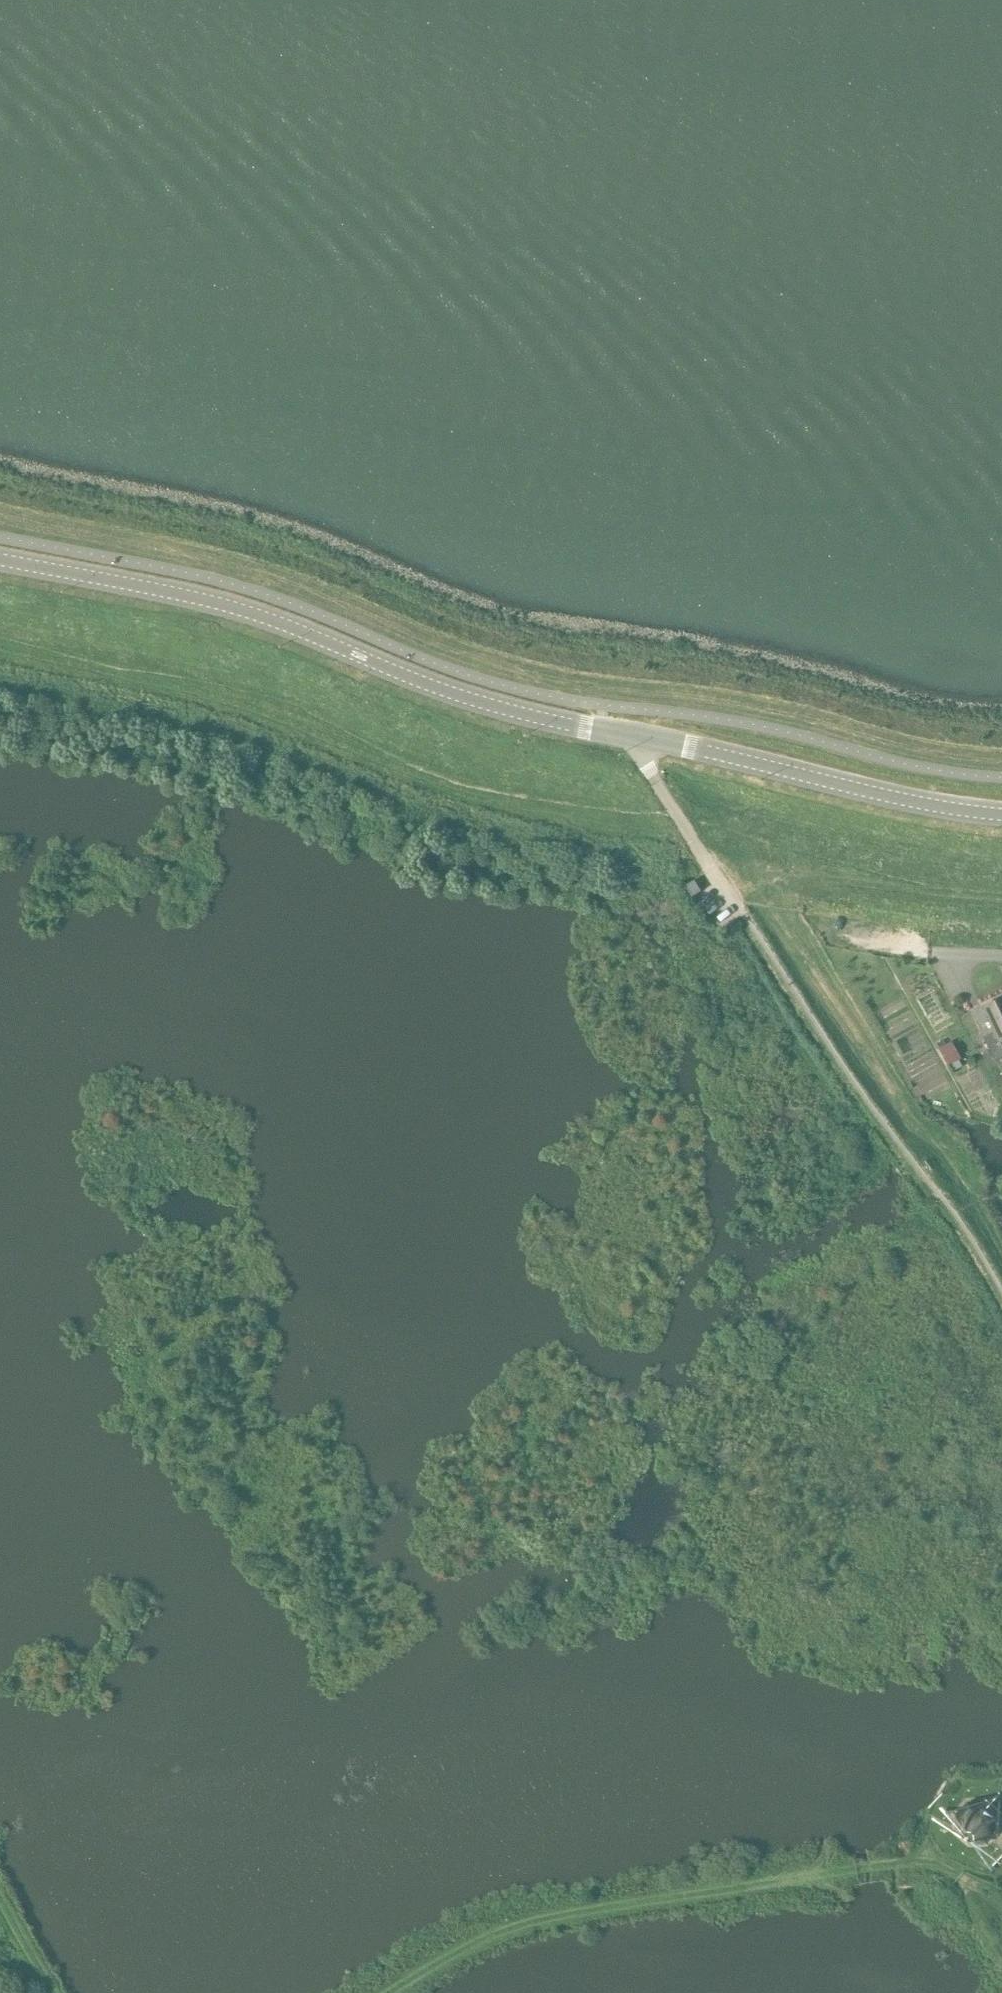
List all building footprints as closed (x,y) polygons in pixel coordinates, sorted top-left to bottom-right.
[(689,883),(695,893),(703,888),(697,878),(689,883)] [(1001,1039),(1001,996),(983,1006),(994,1031),(983,1036),(993,1059),(1001,1055),(1001,1046),(999,1040),(1001,1039)] [(949,1044),(939,1050),(948,1066),(958,1061),(949,1044)] [(959,1815),(963,1834),(972,1842),(983,1840),(994,1830),(994,1815),(984,1805),(969,1805),(959,1815)]
